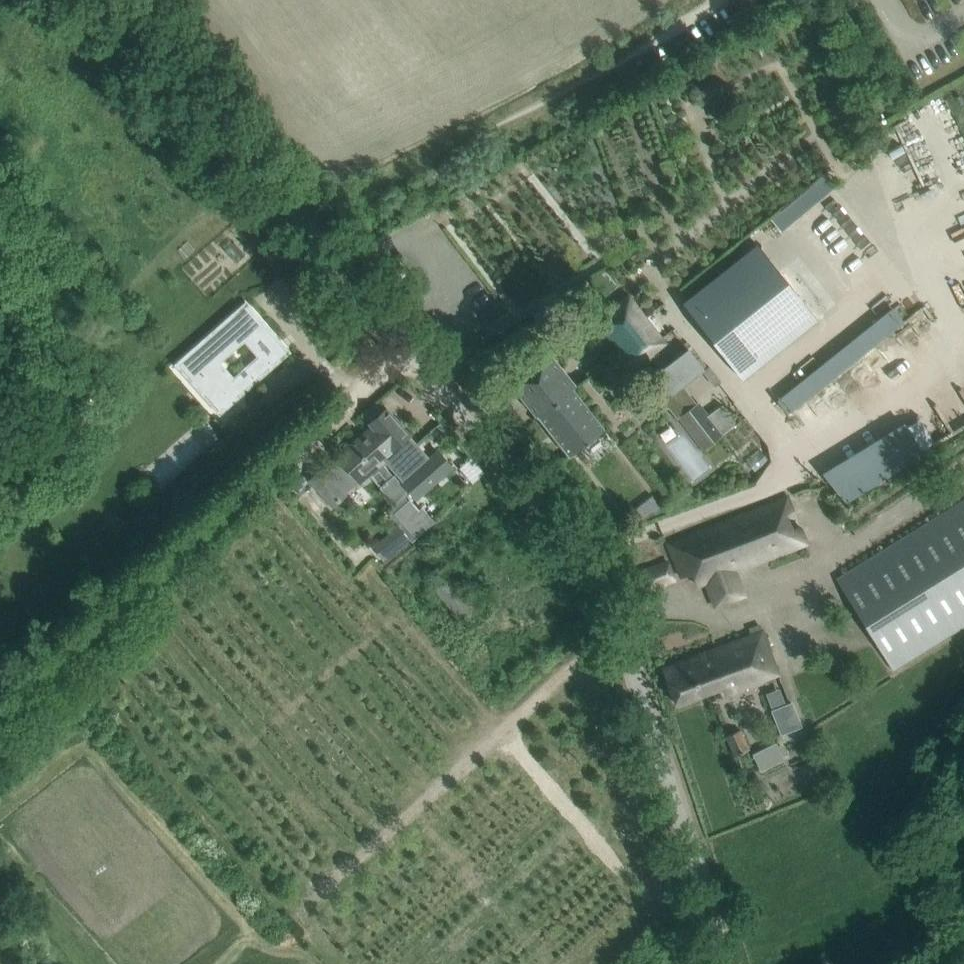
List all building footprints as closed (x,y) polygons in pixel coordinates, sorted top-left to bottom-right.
[(611,205),(595,159),(572,167),(588,213),(611,205)] [(756,241),(681,301),(740,376),(816,317),(756,241)] [(667,342),(629,294),(606,312),(613,321),(603,329),(634,368),(667,342)] [(268,367),(286,351),(246,306),(180,364),(208,396),(212,392),(224,405),(260,374),(251,363),(233,378),(219,362),(244,340),(268,367)] [(558,327),(556,324),(563,319),(558,313),(551,318),(550,316),(537,325),(546,336),(558,327)] [(552,355),(512,386),(537,417),(538,416),(570,456),(605,428),(592,412),(573,388),(577,385),(575,383),(564,369),(552,355)] [(666,365),(654,375),(671,394),(682,385),(666,365)] [(288,388),(261,412),(268,420),(295,395),(288,388)] [(669,405),(678,417),(696,402),(687,390),(669,405)] [(322,469),(310,480),(333,506),(345,495),(343,493),(358,481),(359,482),(377,466),(388,479),(379,487),(382,489),(379,491),(390,503),(392,501),(394,504),(397,502),(401,506),(408,500),(403,496),(409,491),(410,492),(415,499),(452,467),(437,450),(429,458),(409,435),(410,434),(387,408),(369,423),(372,426),(337,456),(341,461),(326,474),(322,469)] [(688,416),(668,428),(694,468),(713,456),(688,416)] [(859,444),(866,457),(889,443),(881,431),(859,444)] [(735,570),(806,541),(799,523),(790,527),(784,512),(793,508),(787,494),(667,543),(681,577),(693,572),(698,585),(706,582),(715,606),(745,594),(735,570)] [(963,623),(963,499),(835,577),(891,666),(963,623)] [(401,506),(394,512),(404,524),(416,538),(430,524),(415,507),(408,513),(401,506)] [(391,535),(374,547),(383,558),(409,538),(412,542),(416,538),(404,524),(401,527),(398,524),(389,532),(391,535)] [(675,579),(668,561),(644,570),(652,588),(675,579)] [(479,603),(455,575),(436,590),(460,619),(462,618),(479,603)] [(779,674),(762,630),(663,668),(677,704),(722,686),(725,695),(779,674)] [(797,721),(788,704),(770,713),(779,729),(797,721)] [(749,749),(740,729),(726,736),(734,756),(749,749)]
